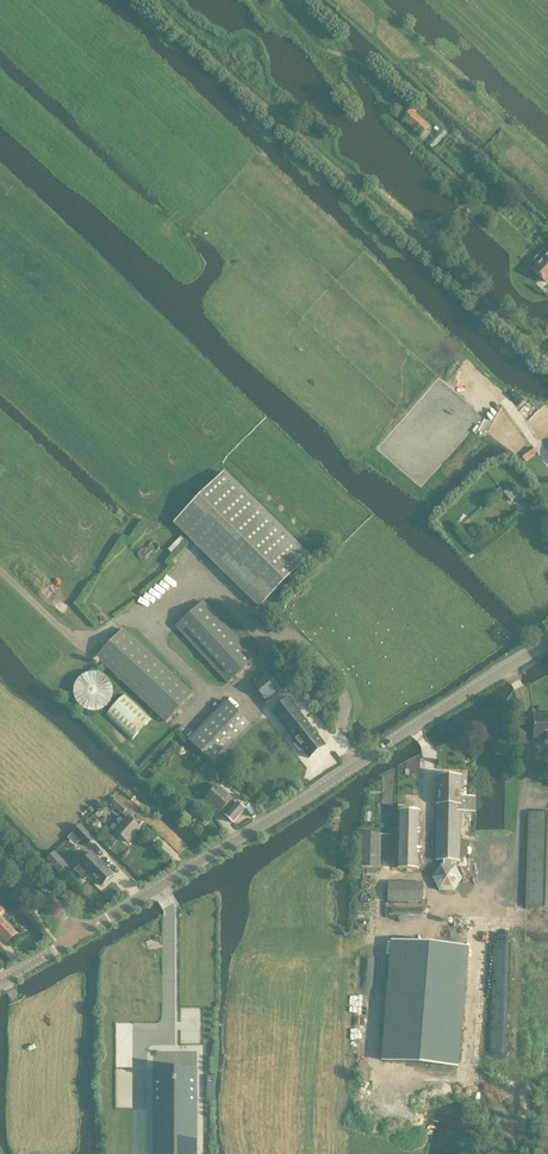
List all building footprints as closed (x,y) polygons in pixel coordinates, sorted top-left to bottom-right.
[(430,127),(412,111),(403,120),(422,137),(430,127)] [(532,270),(546,283),(547,281),(547,247),(545,250),(544,249),(533,261),(537,265),(532,270)] [(225,473),(174,524),(259,608),(310,557),(225,473)] [(516,508),(519,514),(528,510),(525,503),(516,508)] [(204,603),(177,627),(228,684),(255,659),(204,603)] [(124,629),(97,657),(167,723),(193,695),(124,629)] [(74,692),(74,695),(75,698),(76,702),(78,704),(80,707),(83,709),(86,710),(89,711),(92,712),(95,712),(99,711),(102,710),(104,708),(107,706),(109,704),(111,701),(112,698),(113,695),(113,691),(112,688),(111,685),(110,682),(108,680),(105,677),(103,675),(100,674),(96,673),(93,673),(90,673),(87,674),(84,676),(81,678),(79,680),(77,683),(75,686),(74,689),(74,692)] [(266,702),(280,689),(268,674),(253,686),(266,702)] [(107,715),(132,739),(151,719),(125,695),(107,715)] [(289,699),(272,712),(294,740),(292,742),(299,751),(301,749),(309,759),(326,745),(289,699)] [(253,726),(226,701),(189,741),(216,766),(253,726)] [(533,718),(533,725),(533,728),(534,738),(547,738),(547,717),(533,718)] [(461,811),(474,811),(475,797),(461,796),(461,776),(437,776),(436,860),(460,860),(461,811)] [(218,785),(205,799),(220,813),(221,812),(225,815),(234,823),(246,810),(238,802),(236,804),(232,800),(234,799),(218,785)] [(118,799),(112,805),(123,814),(128,808),(118,799)] [(186,805),(179,813),(183,817),(184,816),(190,811),(191,809),(186,805)] [(419,868),(420,811),(398,811),(397,868),(419,868)] [(525,908),(547,909),(547,813),(528,813),(525,908)] [(129,818),(116,832),(128,843),(141,829),(129,818)] [(86,843),(75,832),(68,839),(79,850),(86,843)] [(361,867),(380,868),(381,833),(362,833),(361,867)] [(88,857),(77,868),(87,878),(91,874),(102,885),(103,884),(104,885),(109,881),(108,880),(113,875),(108,870),(110,869),(101,860),(100,860),(95,855),(90,860),(88,857)] [(423,882),(389,881),(389,901),(423,902),(423,882)] [(7,942),(17,933),(0,916),(0,935),(7,942)] [(152,1069),(152,1153),(197,1153),(198,1069),(152,1069)]
